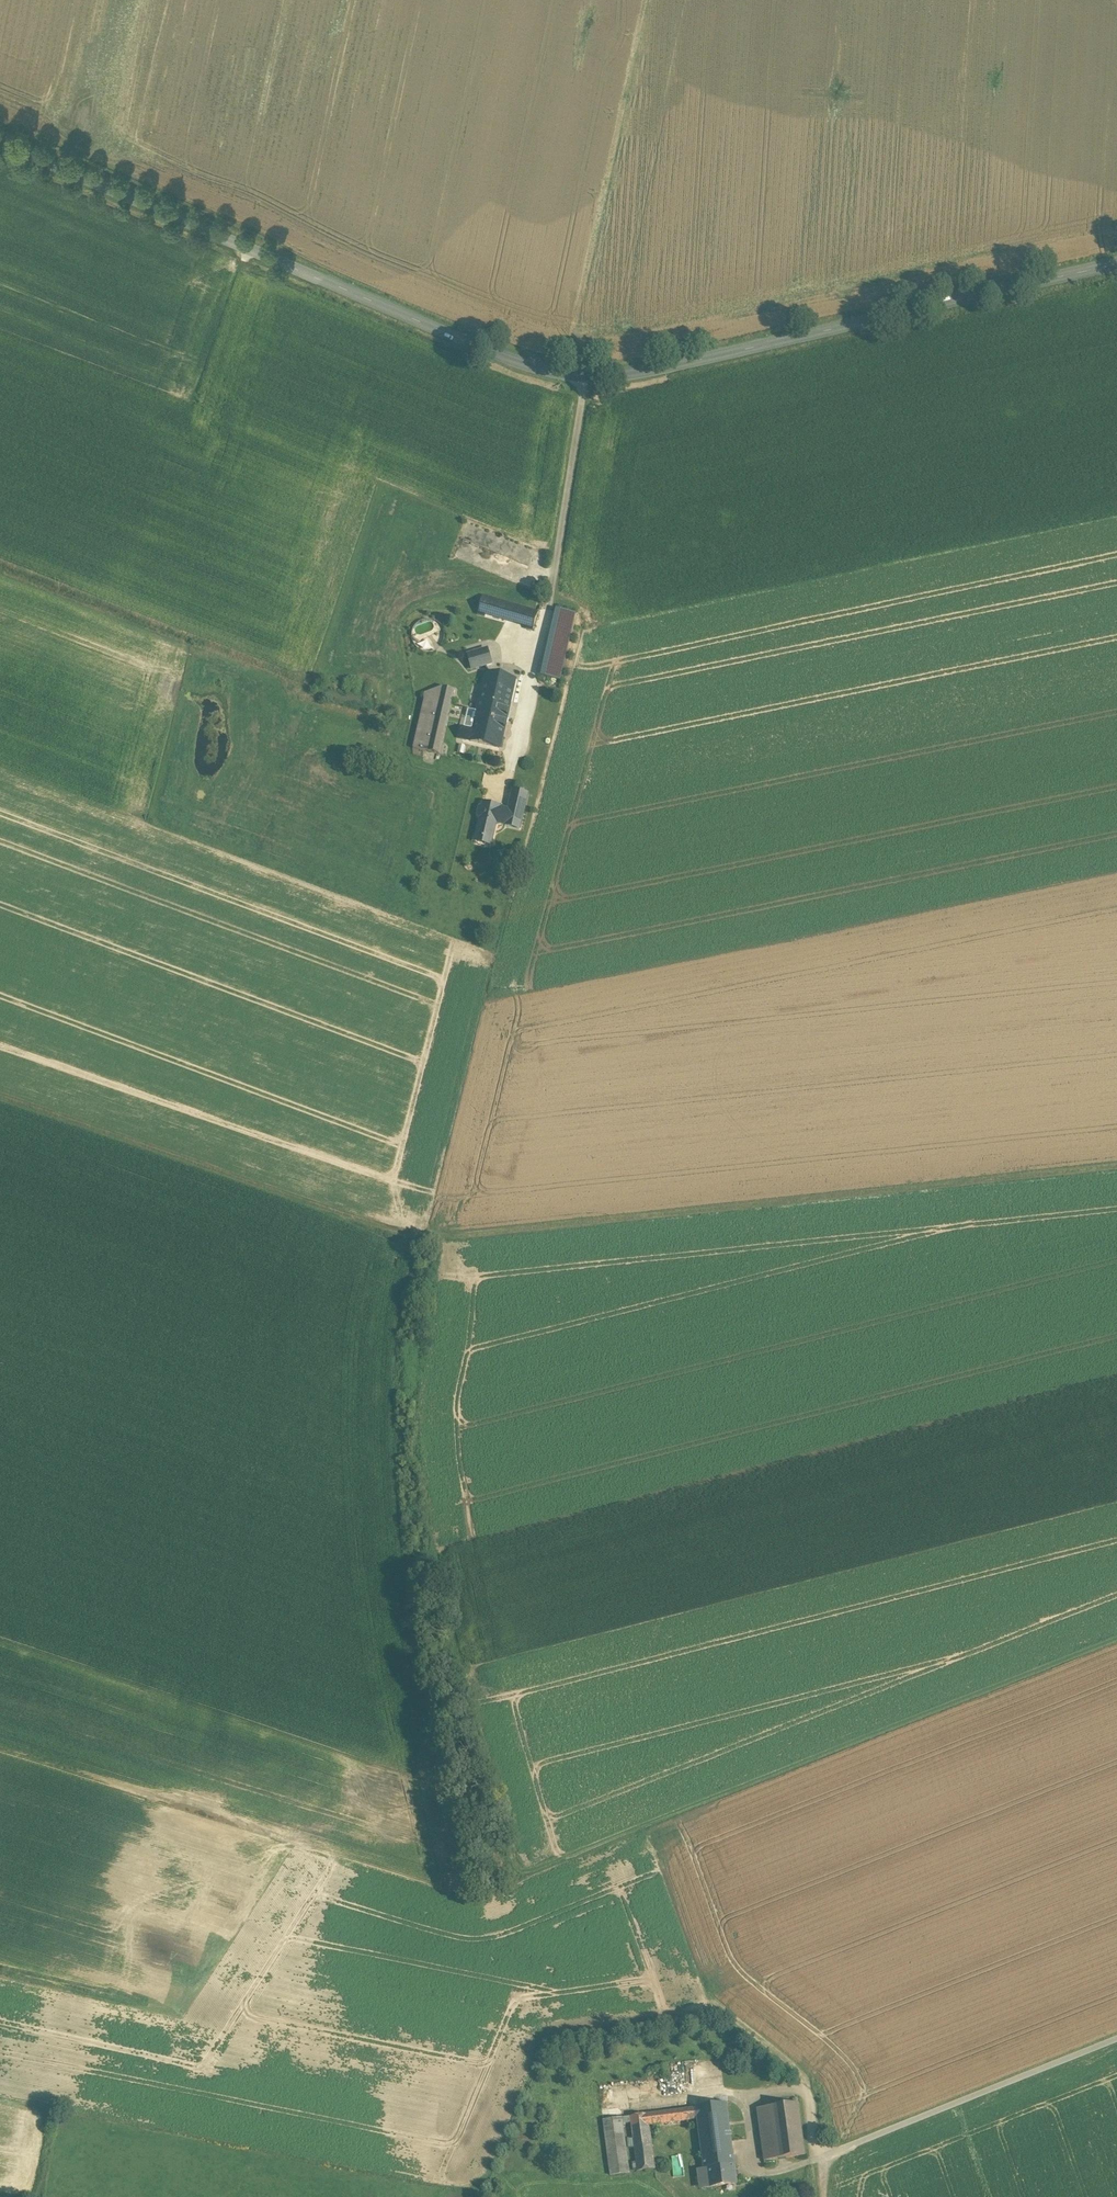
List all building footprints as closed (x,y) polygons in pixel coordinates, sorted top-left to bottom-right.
[(539,612),(483,596),(478,615),(533,630),(539,612)] [(576,613),(557,609),(542,676),(561,680),(576,613)] [(488,649),(467,656),(471,670),(492,663),(488,649)] [(516,680),(487,673),(478,712),(507,719),(516,680)] [(443,687),(426,693),(413,748),(428,752),(443,687)] [(443,687),(428,752),(440,754),(455,690),(443,687)] [(472,723),(475,724),(476,725),(474,730),(472,740),(472,741),(500,747),(507,719),(478,712),(478,715),(474,714),(472,723)] [(472,740),(474,730),(462,727),(459,737),(472,740)] [(509,810),(506,825),(506,826),(520,829),(528,794),(514,791),(509,810)] [(497,823),(500,808),(500,807),(484,803),(483,807),(480,808),(479,816),(481,819),(477,836),(492,840),(497,823)] [(500,808),(497,823),(506,825),(509,810),(500,808)] [(492,840),(477,836),(475,842),(491,845),(492,840)] [(649,2114),(650,2125),(698,2118),(705,2168),(708,2168),(734,2164),(735,2164),(727,2103),(649,2114)] [(799,2103),(758,2108),(765,2160),(806,2155),(799,2103)] [(650,2125),(649,2114),(631,2116),(632,2122),(634,2138),(635,2148),(637,2161),(638,2171),(656,2168),(650,2125)] [(623,2123),(622,2118),(604,2120),(612,2175),(630,2173),(623,2123)] [(635,2148),(634,2138),(627,2139),(628,2149),(635,2148)] [(734,2164),(708,2168),(710,2186),(737,2183),(734,2164)] [(699,2188),(710,2186),(708,2168),(705,2168),(697,2169),(699,2188)]
